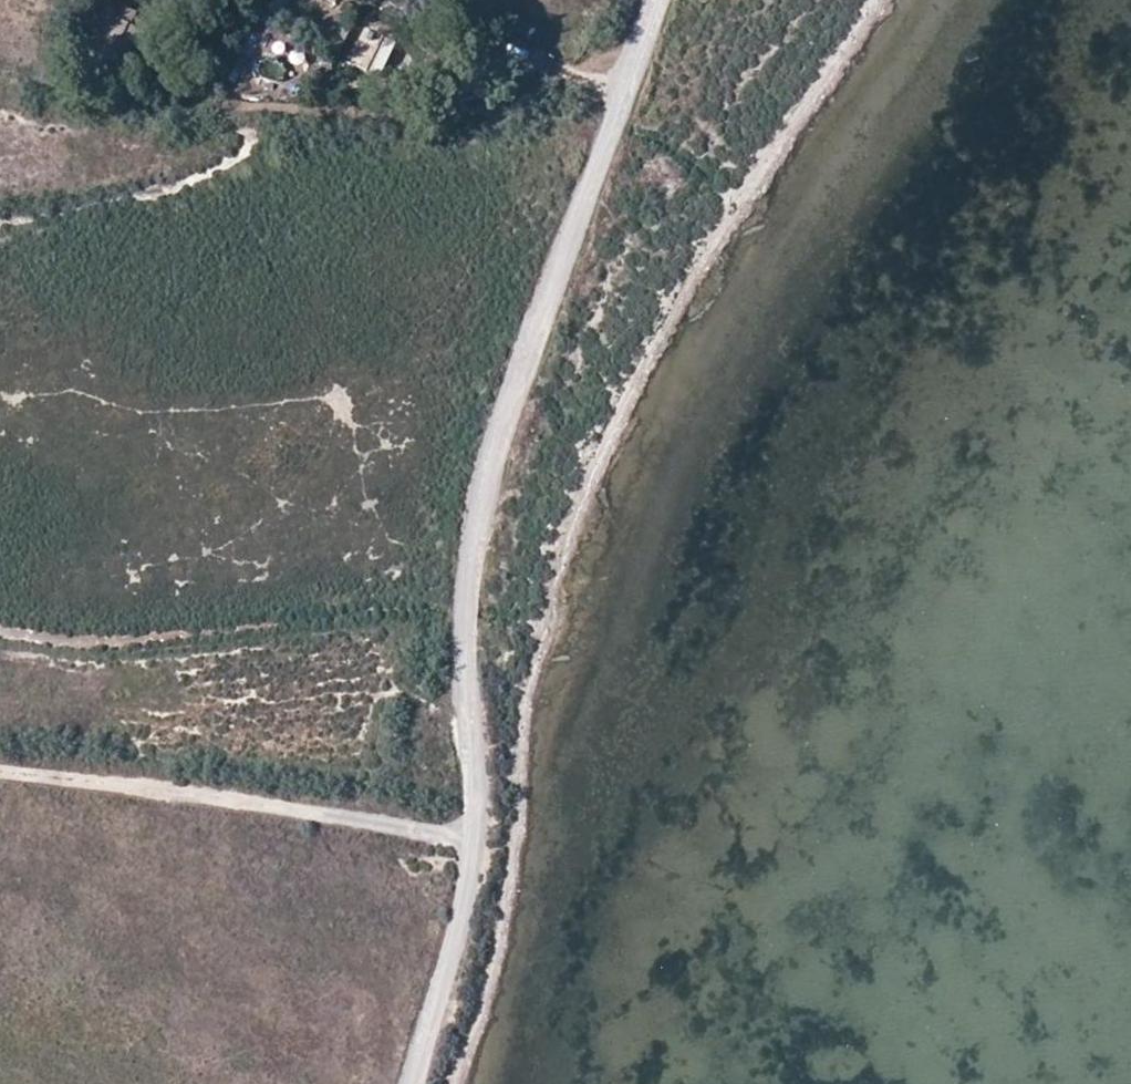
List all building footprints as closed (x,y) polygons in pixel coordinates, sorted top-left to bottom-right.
[(99,50),(128,63),(144,32),(114,19),(99,50)] [(350,64),(381,78),(398,43),(368,30),(350,64)]
